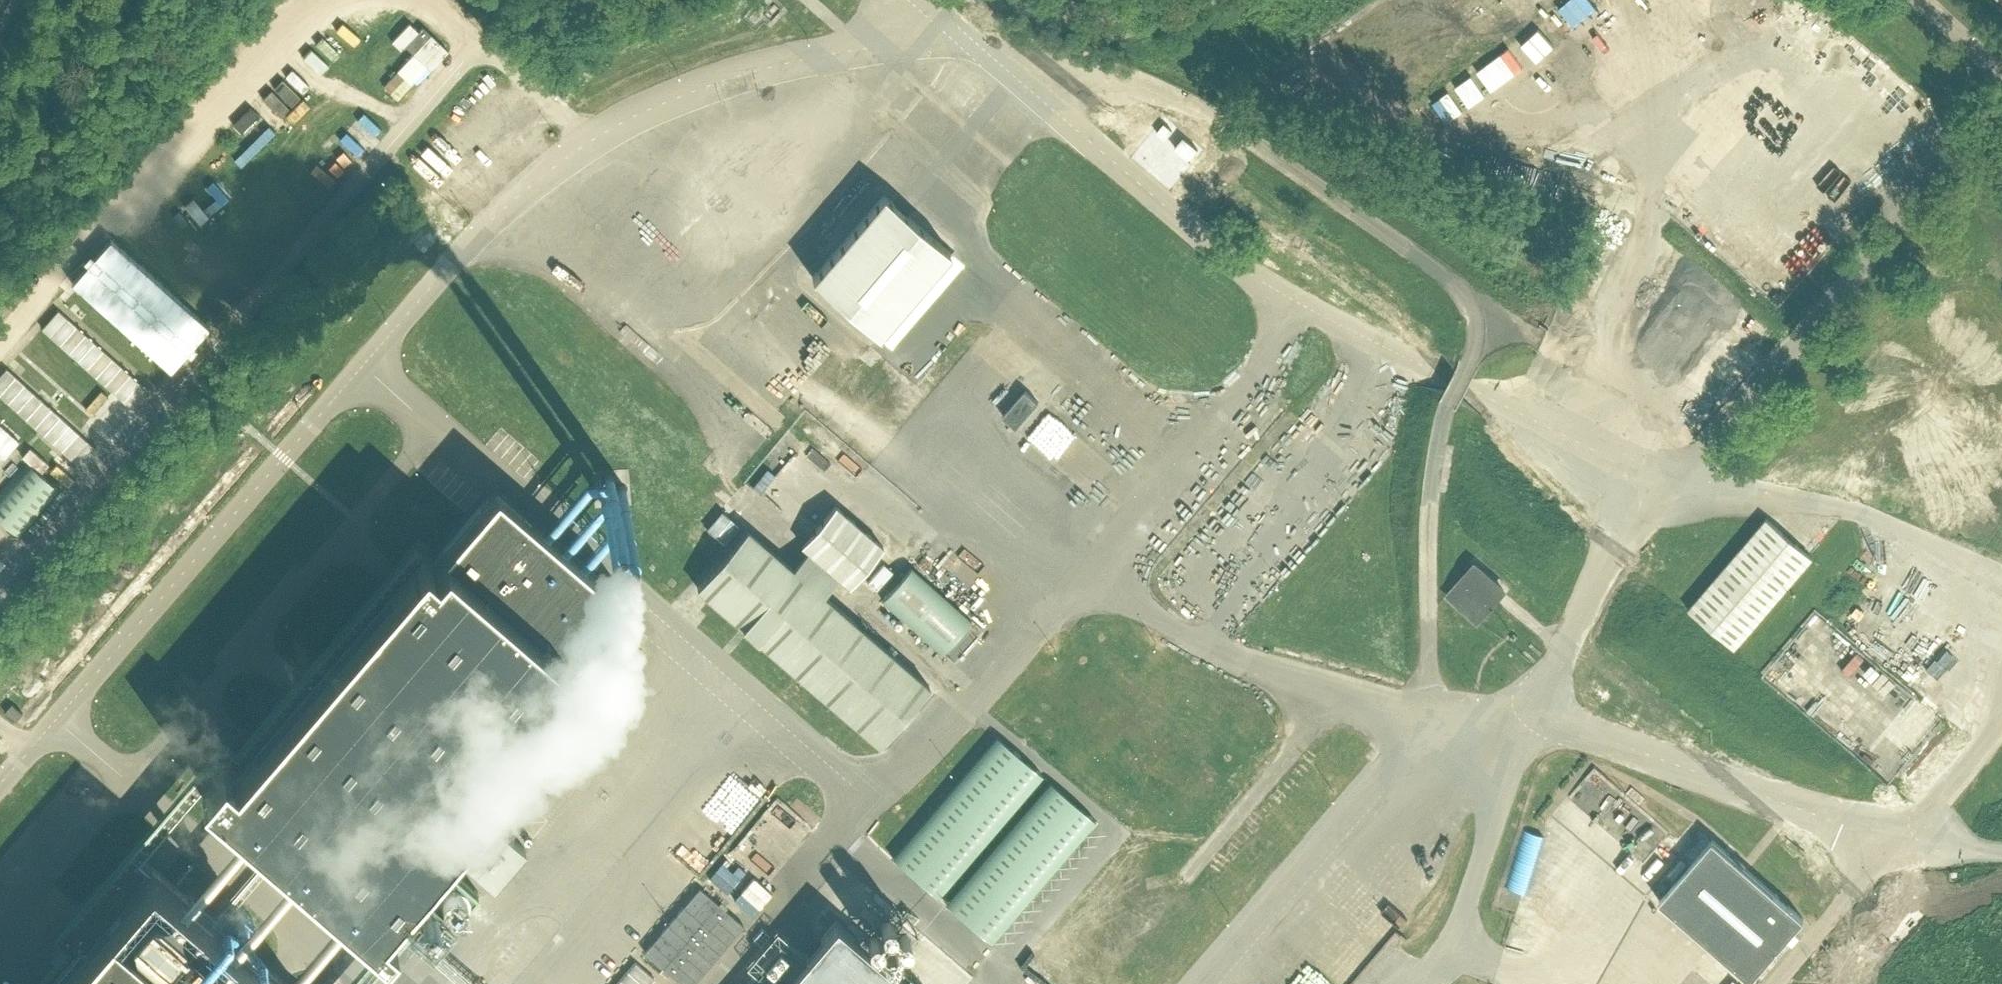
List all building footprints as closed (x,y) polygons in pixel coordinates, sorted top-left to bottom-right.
[(409,89),(446,50),(428,34),(412,51),(413,52),(396,69),(393,73),(409,89)] [(316,37),(309,44),(326,61),(333,53),(316,37)] [(305,50),(297,59),(313,75),(322,66),(305,50)] [(1877,97),(1806,167),(1853,214),(1924,143),(1877,97)] [(337,167),(346,158),(318,130),(309,138),(337,167)] [(881,334),(915,292),(951,250),(883,193),(812,275),(881,334)] [(200,229),(244,269),(261,250),(218,210),(200,229)] [(1716,259),(1772,304),(1785,288),(1783,293),(1833,233),(1827,228),(1829,221),(1820,217),(1814,225),(1812,230),(1803,226),(1791,255),(1773,248),(1769,245),(1769,243),(1764,241),(1751,230),(1741,254),(1741,253),(1740,253),(1721,245),(1716,259)] [(672,234),(650,259),(698,300),(738,253),(729,245),(732,242),(716,229),(711,235),(696,223),(688,232),(686,230),(678,240),(672,234)] [(196,227),(181,244),(190,252),(204,235),(196,227)] [(180,259),(172,268),(190,282),(197,274),(180,259)] [(943,273),(919,300),(936,314),(959,287),(943,273)] [(121,414),(141,391),(51,316),(35,335),(88,379),(70,400),(69,400),(49,424),(85,454),(107,427),(112,431),(125,416),(121,414)] [(1017,425),(1038,401),(1025,390),(1004,414),(1017,425)] [(55,478),(76,455),(57,438),(36,462),(55,478)] [(58,488),(27,462),(0,494),(0,516),(21,533),(58,488)] [(1911,497),(1914,488),(1893,481),(1890,489),(1911,497)] [(581,684),(569,673),(633,598),(498,483),(434,557),(422,547),(386,588),(309,678),(292,698),(256,740),(233,766),(222,757),(221,756),(199,781),(382,939),(393,925),(381,915),(390,906),(432,942),(477,890),(435,853),(581,684)] [(848,584),(882,544),(834,502),(799,543),(848,584)] [(1732,647),(1811,556),(1765,516),(1687,608),(1732,647)] [(878,743),(929,683),(747,526),(695,586),(878,743)] [(1192,533),(1193,541),(1217,539),(1217,531),(1192,533)] [(1185,561),(1208,553),(1206,545),(1182,553),(1185,561)] [(1478,619),(1504,588),(1475,563),(1448,593),(1478,619)] [(1816,620),(1837,589),(1824,580),(1803,611),(1816,620)] [(1846,714),(1902,639),(1868,613),(1868,620),(1835,620),(1848,630),(1856,620),(1856,643),(1844,643),(1844,650),(1824,635),(1821,640),(1809,640),(1790,666),(1790,674),(1843,714),(1846,714)] [(16,719),(23,711),(12,702),(5,710),(16,719)] [(944,804),(1003,855),(1065,784),(1006,733),(944,804)] [(1605,815),(1639,845),(1657,824),(1623,794),(1605,815)] [(493,884),(524,847),(488,816),(456,852),(493,884)] [(1518,893),(1539,831),(1520,825),(1495,897),(1506,901),(1510,891),(1518,893)] [(1658,899),(1673,912),(1749,978),(1785,938),(1791,943),(1797,935),(1792,930),(1803,917),(1711,838),(1658,899)] [(285,980),(128,845),(53,930),(76,950),(46,983),(290,983),(285,980)] [(1407,910),(1353,860),(1302,915),(1355,964),(1407,910)] [(973,884),(973,865),(963,878),(963,868),(948,868),(953,872),(946,880),(946,879),(932,896),(927,893),(913,893),(913,881),(915,878),(904,869),(900,869),(900,897),(909,905),(942,905),(933,915),(940,915),(950,905),(956,905),(973,884)] [(1557,924),(1575,900),(1538,872),(1520,896),(1557,924)] [(243,934),(256,919),(238,903),(225,918),(243,934)] [(1652,934),(1668,919),(1662,913),(1646,929),(1652,934)] [(1530,917),(1524,924),(1539,936),(1544,929),(1530,917)] [(780,983),(909,983),(835,920),(780,983)] [(1049,952),(1062,939),(1054,932),(1042,946),(1049,952)] [(1344,983),(1290,933),(1243,983),(1343,983),(1344,983)]
